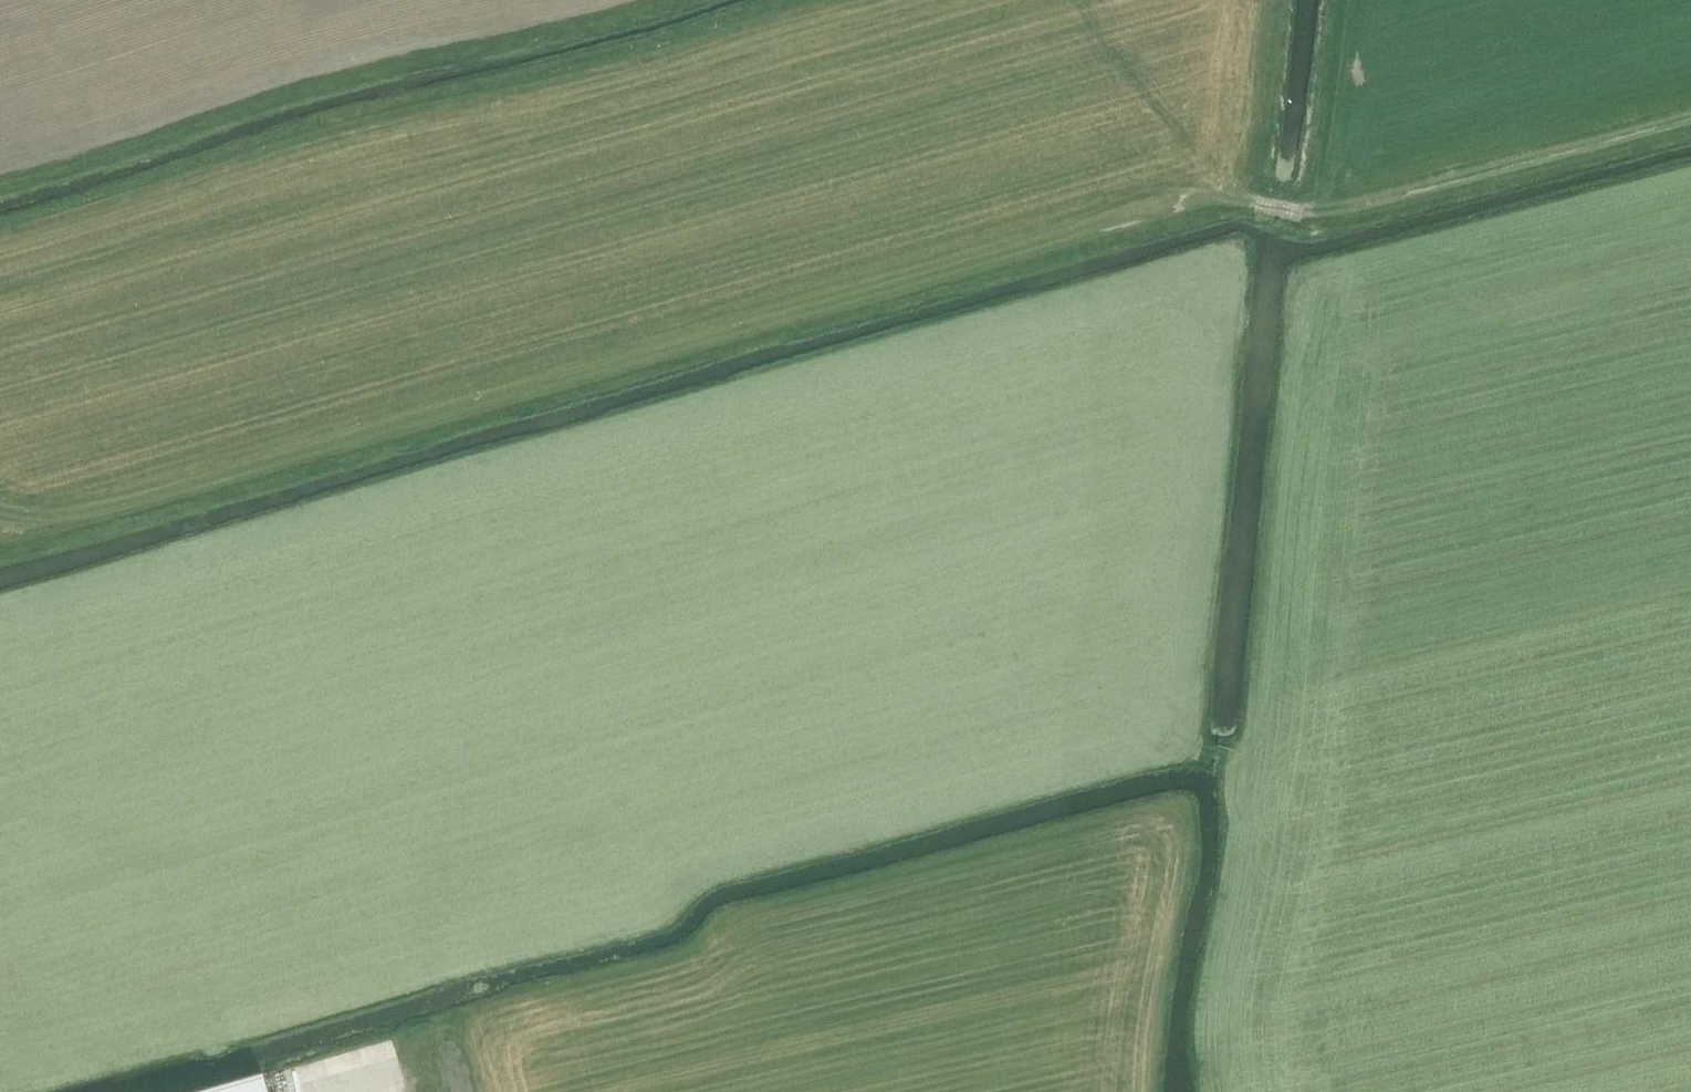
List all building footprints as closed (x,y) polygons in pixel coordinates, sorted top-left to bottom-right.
[(263,1073),(199,1091),(269,1091),(263,1073)]
